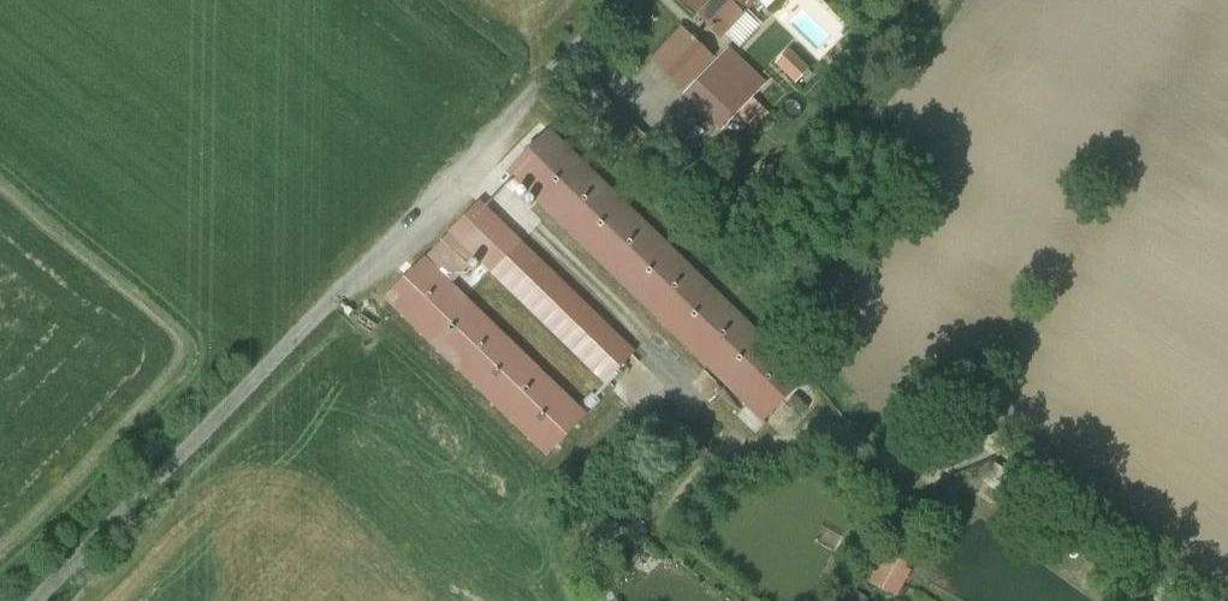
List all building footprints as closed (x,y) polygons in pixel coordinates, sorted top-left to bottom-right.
[(712,29),(710,31),(713,33),(714,31),(720,37),(756,0),(682,0),(712,29)] [(692,42),(682,32),(654,62),(666,73),(694,44),(695,45),(696,43),(693,40),(692,42)] [(694,44),(666,73),(682,88),(710,59),(695,45),(694,44)] [(759,79),(723,45),(710,59),(744,94),(759,79)] [(808,71),(793,56),(781,68),(796,83),(808,71)] [(710,59),(682,88),(717,122),(726,113),(730,117),(735,111),(752,127),(766,113),(744,94),(710,59)] [(675,255),(549,132),(509,173),(764,422),(805,381),(690,269),(698,261),(683,247),(675,255)] [(641,362),(479,204),(451,233),(452,234),(465,248),(466,248),(613,390),(641,362)] [(452,234),(425,261),(438,275),(439,275),(465,248),(452,234)] [(439,275),(438,275),(425,261),(425,260),(386,300),(548,458),(586,418),(439,275)] [(601,542),(621,533),(615,520),(595,528),(601,542)] [(875,549),(862,582),(901,597),(913,564),(875,549)] [(610,588),(585,600),(586,600),(616,600),(610,588)]
